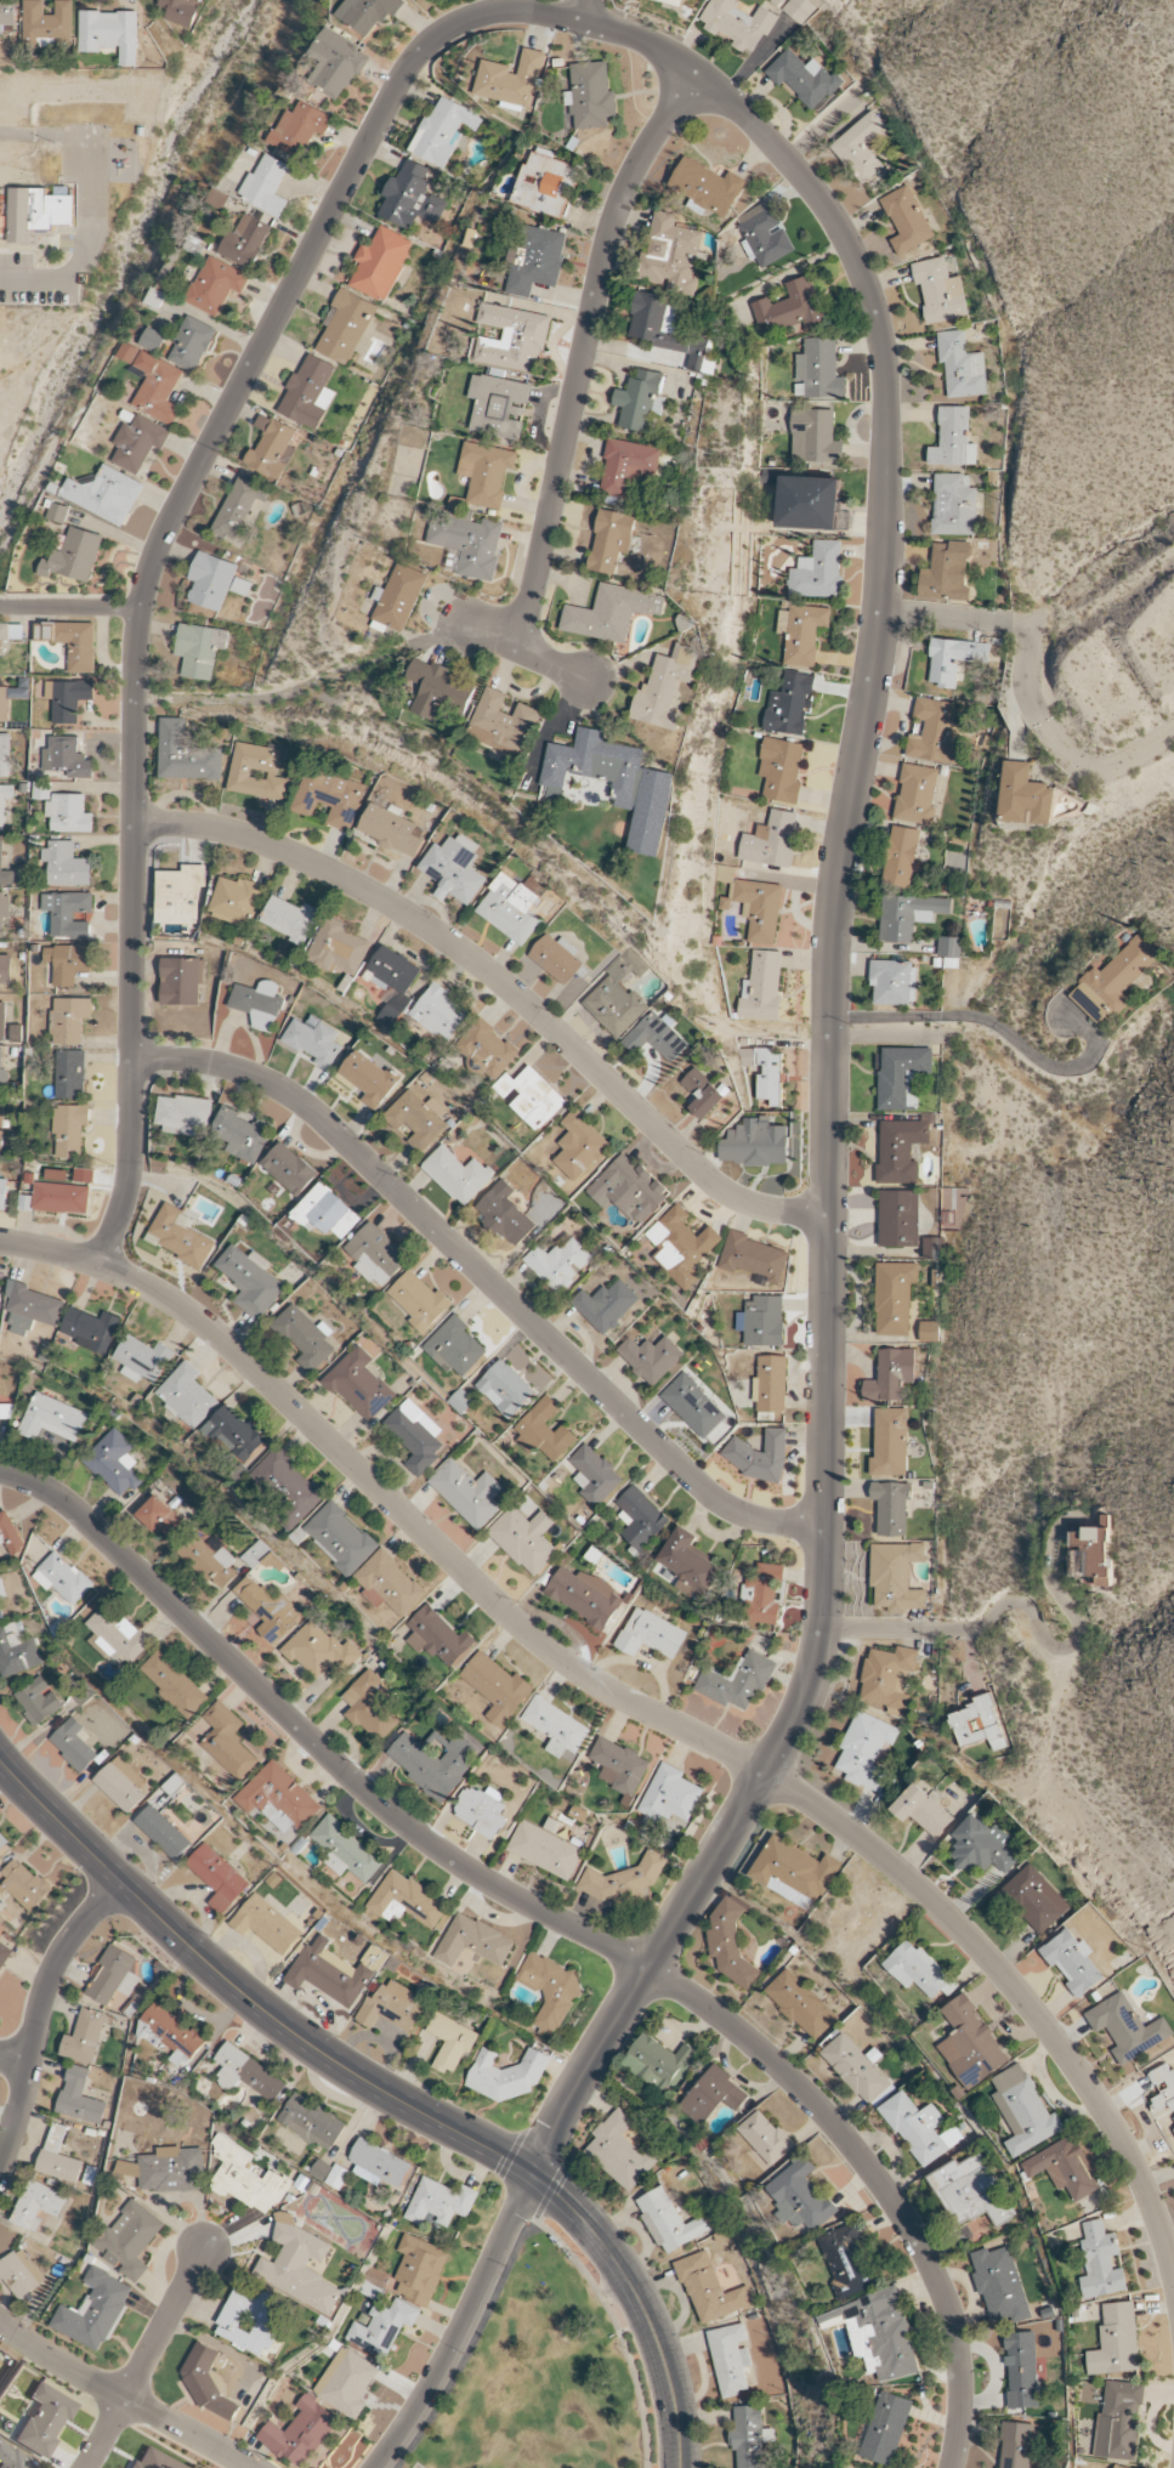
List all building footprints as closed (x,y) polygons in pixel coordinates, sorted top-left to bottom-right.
[(15,25),(16,7),(3,7),(3,0),(0,0),(0,25),(15,25)] [(55,0),(55,16),(44,16),(44,0),(29,0),(23,0),(23,43),(53,43),(53,37),(72,37),(72,1),(55,0)] [(193,29),(203,0),(162,0),(160,7),(169,10),(166,20),(193,29)] [(402,0),(347,0),(336,16),(369,39),(387,13),(394,18),(405,2),(402,0)] [(759,6),(753,18),(734,8),(738,1),(735,0),(710,0),(698,24),(718,34),(719,33),(734,41),(731,47),(752,57),(775,14),(759,6)] [(801,26),(815,7),(805,0),(789,0),(781,11),(801,26)] [(138,12),(79,11),(78,51),(120,51),(119,66),(137,67),(138,12)] [(367,53),(324,29),(310,56),(320,62),(308,84),(341,102),(367,53)] [(475,95),(502,101),(501,105),(507,106),(506,108),(529,114),(543,52),(524,48),(519,70),(483,62),(475,95)] [(764,72),(780,87),(784,83),(814,112),(845,79),(837,70),(831,76),(813,59),(806,66),(787,48),(764,72)] [(570,65),(572,92),(568,92),(571,131),(609,128),(608,117),(617,116),(615,92),(609,92),(606,62),(570,65)] [(446,168),(465,127),(476,132),(482,117),(437,96),(411,152),(446,168)] [(324,136),(333,118),(299,102),(294,113),(286,110),(269,144),(303,160),(316,133),(324,136)] [(830,147),(865,184),(885,167),(865,145),(885,127),(870,110),(830,147)] [(513,204),(563,219),(578,167),(528,152),(513,204)] [(289,164),(262,153),(242,200),(281,217),(288,200),(276,195),(289,164)] [(379,216),(412,231),(416,223),(434,231),(447,202),(424,192),(429,182),(424,179),(429,168),(407,158),(397,179),(392,177),(384,195),(388,197),(379,216)] [(727,177),(682,158),(669,190),(730,216),(746,180),(729,172),(727,177)] [(935,236),(906,185),(879,199),(889,216),(890,216),(900,234),(891,240),(900,256),(935,236)] [(8,244),(32,244),(32,232),(54,233),(54,225),(74,225),(74,196),(47,195),(47,189),(9,188),(8,244)] [(796,252),(783,227),(782,228),(768,202),(736,218),(762,269),(796,252)] [(703,232),(673,227),(676,215),(654,211),(646,253),(641,252),(636,283),(692,293),(703,232)] [(218,255),(252,270),(271,227),(243,214),(234,235),(228,232),(218,255)] [(503,294),(530,299),(534,283),(557,288),(567,234),(517,224),(503,294)] [(385,303),(413,242),(379,226),(370,247),(362,244),(355,261),(361,263),(350,287),(385,303)] [(230,290),(242,294),(250,275),(205,256),(186,303),(218,317),(230,290)] [(911,264),(915,284),(919,284),(928,325),(968,316),(960,276),(948,279),(944,257),(911,264)] [(762,337),(805,323),(807,331),(827,324),(811,275),(785,284),(790,299),(771,305),(769,298),(752,304),(762,337)] [(145,303),(159,310),(166,295),(153,288),(145,303)] [(348,367),(376,306),(340,289),(323,325),(328,327),(316,352),(348,367)] [(690,351),(687,372),(714,376),(717,359),(710,358),(714,338),(689,334),(691,326),(678,323),(680,313),(670,311),(672,298),(635,291),(627,341),(690,351)] [(478,337),(474,363),(539,374),(549,316),(480,304),(476,324),(503,329),(501,341),(478,337)] [(198,374),(215,328),(185,317),(168,362),(198,374)] [(159,353),(167,336),(149,327),(141,345),(159,353)] [(983,353),(965,354),(964,331),(937,332),(939,364),(946,364),(947,398),(986,396),(983,353)] [(837,378),(836,338),(804,338),(804,355),(795,355),(796,399),(845,397),(844,378),(837,378)] [(183,370),(124,344),(117,359),(148,372),(133,407),(173,425),(181,408),(168,403),(183,370)] [(334,366),(305,353),(279,414),(318,431),(335,393),(325,388),(334,366)] [(649,433),(651,415),(662,416),(665,397),(659,396),(663,374),(637,370),(636,379),(629,378),(627,391),(615,389),(613,405),(623,407),(620,428),(649,433)] [(470,432),(521,440),(525,420),(522,420),(524,406),(528,407),(532,385),(472,374),(468,399),(476,400),(470,432)] [(968,407),(940,407),(939,448),(929,448),(929,465),(976,466),(977,444),(968,444),(968,407)] [(833,410),(792,409),(791,462),(843,463),(844,442),(833,442),(833,410)] [(295,449),(289,446),(296,430),(260,414),(254,428),(265,433),(257,451),(251,449),(244,465),(281,481),(295,449)] [(152,446),(162,450),(171,430),(135,415),(131,426),(123,423),(114,444),(120,446),(112,464),(139,476),(152,446)] [(599,494),(627,499),(630,487),(640,489),(642,476),(654,478),(660,449),(610,439),(599,494)] [(500,511),(508,469),(515,470),(518,452),(463,442),(457,475),(472,478),(467,505),(500,511)] [(125,527),(144,484),(99,464),(88,487),(68,478),(59,498),(125,527)] [(934,475),(933,535),(976,535),(977,488),(969,488),(969,475),(934,475)] [(259,501),(266,504),(271,491),(238,476),(212,534),(239,546),(259,501)] [(778,528),(839,530),(840,478),(780,477),(778,528)] [(47,519),(64,523),(68,507),(51,503),(47,519)] [(628,555),(635,516),(600,510),(589,571),(615,576),(620,553),(628,555)] [(427,544),(462,550),(458,576),(494,581),(504,523),(482,519),(481,523),(468,522),(469,517),(432,511),(427,544)] [(102,535),(69,527),(63,552),(54,550),(51,561),(43,559),(39,575),(51,578),(52,573),(92,583),(102,535)] [(812,558),(798,557),(797,569),(789,569),(789,596),(840,597),(842,541),(813,540),(812,558)] [(932,542),(931,569),(921,569),(919,600),(970,601),(971,588),(967,588),(968,544),(932,542)] [(189,579),(195,581),(189,602),(222,612),(237,565),(198,552),(189,579)] [(427,575),(397,563),(386,590),(377,587),(372,600),(380,603),(370,627),(385,633),(387,626),(404,633),(427,575)] [(252,584),(235,577),(230,591),(247,597),(252,584)] [(627,643),(632,612),(662,617),(665,595),(599,584),(595,610),(565,605),(561,632),(627,643)] [(778,611),(777,636),(785,637),(784,667),(816,668),(818,627),(829,628),(830,608),(789,606),(789,612),(778,611)] [(95,673),(96,624),(36,623),(35,641),(69,642),(69,673),(95,673)] [(9,651),(9,624),(0,624),(0,651),(9,651)] [(229,631),(180,624),(175,656),(185,658),(182,677),(212,682),(217,649),(226,651),(229,631)] [(956,688),(958,662),(988,664),(989,643),(933,640),(930,686),(956,688)] [(630,721),(678,730),(681,712),(673,711),(678,682),(692,684),(698,651),(674,646),(672,658),(655,654),(649,688),(636,685),(630,721)] [(477,682),(432,666),(432,665),(415,659),(408,679),(423,685),(413,713),(436,721),(441,709),(465,718),(477,682)] [(802,735),(807,697),(812,697),(815,677),(783,672),(780,694),(769,692),(764,730),(802,735)] [(93,681),(45,682),(45,699),(53,699),(53,724),(78,723),(78,701),(94,700),(93,681)] [(519,703),(514,717),(501,712),(507,694),(486,686),(468,736),(522,756),(539,711),(519,703)] [(955,766),(962,725),(951,723),(954,704),(916,697),(913,716),(925,718),(922,736),(910,734),(906,757),(955,766)] [(186,719),(160,718),(159,778),(222,779),(222,748),(196,747),(196,739),(185,739),(186,719)] [(674,774),(641,768),(644,749),(603,743),(605,731),(578,727),(575,748),(547,744),(540,786),(548,787),(546,798),(562,800),(566,773),(613,781),(609,807),(634,811),(627,852),(660,858),(674,774)] [(10,778),(10,734),(0,734),(0,778),(10,778)] [(43,770),(73,770),(73,778),(93,778),(93,757),(78,757),(78,736),(49,736),(49,749),(43,749),(43,770)] [(796,805),(807,745),(764,737),(757,775),(767,777),(763,799),(796,805)] [(226,791),(283,801),(287,780),(274,777),(280,751),(236,742),(226,791)] [(1051,825),(1053,786),(1029,784),(1030,763),(1004,761),(1000,822),(1051,825)] [(939,770),(903,764),(895,819),(930,825),(939,770)] [(364,786),(307,767),(292,812),(312,819),(317,803),(331,808),(325,825),(349,833),(364,786)] [(0,786),(0,832),(4,832),(5,799),(13,799),(13,786),(0,786)] [(85,795),(48,794),(48,818),(52,818),(52,832),(93,832),(93,813),(85,813),(85,795)] [(399,818),(402,810),(390,805),(388,810),(370,802),(357,833),(414,858),(426,830),(399,818)] [(798,813),(771,809),(768,827),(757,825),(755,836),(742,834),(738,860),(790,868),(798,813)] [(882,885),(911,889),(920,830),(891,826),(882,885)] [(469,906),(486,879),(468,867),(479,849),(452,832),(442,848),(434,843),(418,869),(442,884),(435,895),(445,901),(450,894),(469,906)] [(15,886),(15,872),(2,872),(2,839),(0,839),(0,885),(15,886)] [(50,886),(92,885),(92,859),(74,859),(74,841),(45,842),(45,862),(49,862),(50,886)] [(157,871),(157,925),(202,925),(202,866),(182,865),(182,872),(157,871)] [(474,912),(523,947),(542,920),(532,912),(541,899),(503,872),(474,912)] [(208,915),(249,927),(261,887),(221,874),(208,915)] [(783,886),(734,880),(731,902),(744,904),(742,918),(751,919),(748,941),(775,945),(783,886)] [(3,937),(4,919),(10,919),(10,894),(0,893),(0,937),(3,937)] [(52,937),(75,937),(75,914),(93,913),(93,894),(43,894),(43,911),(52,911),(52,937)] [(301,909),(273,895),(259,923),(303,946),(321,911),(304,902),(301,909)] [(950,915),(951,899),(882,896),(881,943),(914,944),(915,923),(933,923),(933,914),(950,915)] [(354,981),(372,943),(344,929),(347,924),(328,915),(307,958),(354,981)] [(1069,994),(1103,1027),(1129,1000),(1122,994),(1160,955),(1138,933),(1100,972),(1096,967),(1069,994)] [(584,965),(574,956),(578,952),(562,937),(557,943),(547,934),(528,954),(564,987),(584,965)] [(961,958),(962,938),(939,937),(938,957),(961,958)] [(364,978),(390,991),(384,1002),(387,1004),(379,1020),(396,1029),(411,999),(407,997),(422,966),(381,945),(364,978)] [(54,962),(54,987),(75,987),(75,973),(91,973),(91,947),(44,946),(44,962),(54,962)] [(648,1008),(620,982),(631,971),(639,979),(649,969),(627,948),(602,975),(606,978),(581,1004),(618,1039),(648,1008)] [(751,981),(741,980),(739,1019),(779,1021),(782,952),(752,950),(751,981)] [(161,1006),(200,1006),(201,959),(162,958),(161,1006)] [(870,988),(874,988),(874,1005),(914,1005),(915,962),(870,961),(870,988)] [(236,984),(229,1008),(254,1016),(251,1027),(272,1034),(283,998),(275,996),(279,985),(260,979),(257,990),(236,984)] [(469,1013),(446,997),(449,992),(433,981),(410,1017),(450,1043),(469,1013)] [(691,1043),(663,1018),(661,1020),(652,1011),(622,1042),(635,1055),(649,1041),(672,1063),(691,1043)] [(455,1045),(494,1081),(519,1054),(480,1017),(455,1045)] [(293,1019),(282,1043),(317,1058),(314,1064),(330,1071),(341,1046),(333,1043),(338,1030),(309,1018),(306,1024),(293,1019)] [(880,1111),(917,1110),(917,1075),(931,1074),(931,1048),(880,1048),(880,1111)] [(782,1055),(773,1055),(773,1050),(739,1049),(739,1065),(762,1065),(762,1075),(756,1075),(756,1099),(770,1099),(770,1107),(781,1107),(782,1055)] [(85,1099),(86,1051),(57,1050),(56,1099),(85,1099)] [(339,1075),(367,1092),(362,1101),(377,1111),(399,1076),(387,1068),(386,1070),(354,1050),(339,1075)] [(567,1102),(529,1065),(514,1081),(506,1073),(492,1088),(503,1099),(514,1088),(520,1095),(510,1106),(538,1133),(567,1102)] [(698,1099),(689,1108),(703,1121),(726,1097),(695,1067),(681,1082),(698,1099)] [(426,1104),(410,1088),(382,1117),(399,1133),(406,1125),(416,1134),(408,1142),(422,1156),(450,1126),(440,1117),(446,1112),(431,1098),(426,1104)] [(211,1101),(160,1095),(157,1125),(164,1126),(164,1132),(207,1137),(211,1101)] [(90,1106),(56,1106),(55,1157),(75,1158),(75,1148),(83,1148),(83,1126),(90,1126),(90,1106)] [(255,1163),(272,1125),(257,1118),(254,1125),(238,1118),(241,1113),(224,1106),(208,1141),(255,1163)] [(575,1183),(612,1144),(573,1109),(560,1123),(569,1132),(558,1144),(564,1150),(553,1162),(575,1183)] [(788,1126),(771,1126),(771,1117),(743,1117),(743,1128),(727,1128),(727,1140),(719,1140),(719,1165),(788,1165),(788,1126)] [(917,1185),(917,1162),(911,1162),(912,1144),(929,1144),(929,1121),(880,1121),(879,1184),(917,1185)] [(318,1175),(282,1141),(261,1164),(297,1197),(318,1175)] [(421,1167),(465,1208),(495,1176),(475,1157),(466,1167),(442,1144),(421,1167)] [(586,1192),(603,1207),(611,1199),(641,1227),(670,1195),(624,1151),(586,1192)] [(515,1250),(538,1226),(508,1198),(515,1191),(502,1179),(476,1207),(487,1218),(484,1221),(515,1250)] [(342,1240),(362,1219),(322,1182),(291,1215),(305,1228),(311,1221),(327,1236),(332,1230),(342,1240)] [(90,1187),(35,1183),(33,1211),(88,1214),(90,1187)] [(942,1215),(952,1215),(952,1227),(964,1226),(963,1188),(941,1189),(942,1215)] [(919,1192),(880,1192),(880,1246),(919,1247),(919,1192)] [(216,1242),(179,1223),(184,1212),(166,1202),(150,1233),(162,1239),(158,1248),(202,1270),(216,1242)] [(698,1238),(683,1223),(690,1216),(678,1204),(645,1235),(660,1250),(654,1257),(688,1292),(703,1277),(694,1268),(724,1239),(711,1225),(698,1238)] [(380,1290),(410,1259),(370,1221),(344,1249),(358,1263),(355,1267),(380,1290)] [(790,1252),(747,1240),(748,1235),(729,1230),(718,1268),(735,1273),(736,1269),(770,1278),(768,1283),(780,1286),(790,1252)] [(559,1295),(593,1257),(568,1233),(548,1254),(537,1244),(522,1261),(559,1295)] [(945,1239),(924,1239),(924,1259),(943,1259),(945,1239)] [(214,1267),(243,1290),(233,1302),(258,1322),(286,1287),(265,1270),(270,1264),(253,1251),(249,1257),(232,1244),(214,1267)] [(909,1336),(910,1283),(918,1283),(918,1264),(877,1264),(876,1336),(909,1336)] [(453,1303),(440,1291),(436,1294),(410,1269),(387,1293),(413,1318),(409,1322),(423,1335),(453,1303)] [(940,1271),(930,1271),(931,1287),(940,1287),(940,1271)] [(640,1299),(619,1279),(607,1291),(603,1287),(592,1298),(582,1289),(570,1303),(604,1336),(640,1299)] [(66,1300),(11,1283),(3,1310),(14,1313),(8,1332),(28,1338),(33,1320),(57,1328),(66,1300)] [(744,1346),(783,1347),(784,1298),(745,1298),(745,1314),(737,1314),(736,1332),(744,1332),(744,1346)] [(272,1325),(302,1356),(298,1360),(311,1374),(335,1351),(325,1340),(332,1333),(322,1322),(317,1328),(293,1304),(272,1325)] [(60,1338),(109,1353),(120,1317),(103,1312),(102,1317),(69,1308),(60,1338)] [(488,1352),(465,1330),(468,1326),(455,1313),(421,1349),(448,1374),(453,1369),(463,1378),(488,1352)] [(939,1322),(919,1322),(920,1343),(939,1343),(939,1322)] [(122,1373),(138,1383),(142,1377),(155,1385),(175,1352),(159,1342),(155,1349),(129,1334),(115,1358),(127,1365),(122,1373)] [(655,1347),(647,1340),(639,1348),(629,1338),(615,1351),(653,1388),(685,1355),(666,1336),(655,1347)] [(369,1423),(396,1395),(367,1367),(373,1360),(357,1345),(324,1381),(369,1423)] [(915,1350),(879,1349),(878,1381),(864,1381),(863,1400),(902,1402),(903,1383),(914,1384),(915,1350)] [(787,1357),(757,1356),(757,1378),(755,1378),(754,1412),(786,1412),(787,1357)] [(511,1421),(537,1394),(501,1359),(475,1386),(511,1421)] [(195,1380),(201,1373),(187,1360),(155,1395),(195,1430),(220,1403),(195,1380)] [(705,1440),(728,1415),(681,1373),(659,1397),(705,1440)] [(43,1429),(77,1443),(89,1414),(36,1392),(19,1434),(38,1441),(43,1429)] [(555,1464),(578,1439),(563,1425),(555,1433),(545,1424),(560,1408),(545,1394),(510,1433),(533,1454),(538,1448),(555,1464)] [(405,1465),(418,1477),(446,1448),(435,1438),(442,1431),(408,1398),(382,1425),(414,1455),(405,1465)] [(205,1428),(246,1465),(268,1440),(227,1403),(205,1428)] [(907,1409),(875,1409),(875,1458),(870,1458),(870,1475),(908,1475),(907,1409)] [(83,1461),(122,1497),(130,1488),(134,1492),(144,1481),(131,1469),(137,1463),(128,1454),(134,1447),(113,1427),(83,1461)] [(785,1429),(765,1428),(764,1446),(726,1445),(726,1462),(743,1463),(742,1480),(783,1481),(785,1429)] [(624,1479),(585,1443),(568,1461),(580,1472),(573,1480),(583,1489),(579,1493),(596,1509),(624,1479)] [(250,1474),(283,1508),(275,1517),(290,1532),(326,1496),(277,1447),(250,1474)] [(427,1482),(479,1532),(502,1508),(494,1500),(504,1489),(486,1472),(476,1482),(451,1457),(427,1482)] [(878,1501),(878,1537),(907,1537),(908,1484),(871,1483),(870,1501),(878,1501)] [(621,1534),(640,1553),(671,1521),(633,1485),(612,1507),(630,1525),(621,1534)] [(138,1515),(171,1545),(189,1526),(155,1496),(138,1515)] [(350,1577),(379,1547),(331,1501),(302,1530),(350,1577)] [(543,1536),(556,1523),(542,1510),(530,1523),(512,1506),(486,1532),(534,1578),(560,1552),(543,1536)] [(6,1543),(11,1555),(25,1547),(7,1510),(0,1514),(0,1546),(6,1543)] [(724,1569),(691,1549),(698,1537),(679,1525),(657,1561),(681,1575),(674,1587),(692,1598),(696,1590),(707,1597),(724,1569)] [(1111,1529),(1083,1528),(1083,1533),(1071,1532),(1071,1547),(1088,1547),(1087,1576),(1098,1576),(1097,1587),(1109,1587),(1111,1529)] [(222,1547),(216,1553),(196,1535),(178,1554),(209,1583),(212,1580),(223,1590),(238,1575),(229,1567),(236,1560),(222,1547)] [(251,1568),(268,1550),(257,1540),(240,1558),(251,1568)] [(870,1545),(870,1588),(875,1588),(875,1608),(889,1608),(889,1611),(926,1611),(926,1590),(909,1590),(909,1563),(924,1563),(924,1545),(870,1545)] [(428,1594),(381,1548),(354,1576),(367,1588),(362,1593),(379,1609),(386,1602),(404,1619),(428,1594)] [(93,1585),(56,1550),(32,1576),(49,1592),(53,1588),(73,1607),(93,1585)] [(779,1625),(781,1604),(778,1604),(781,1565),(757,1563),(756,1577),(746,1576),(745,1588),(752,1588),(749,1622),(779,1625)] [(606,1631),(626,1596),(580,1570),(577,1576),(560,1566),(544,1595),(606,1631)] [(233,1591),(266,1623),(257,1631),(273,1646),(300,1618),(252,1572),(233,1591)] [(107,1602),(85,1625),(99,1638),(95,1642),(120,1666),(126,1659),(132,1665),(151,1644),(107,1602)] [(460,1636),(427,1604),(406,1625),(414,1633),(406,1641),(419,1653),(425,1646),(451,1670),(478,1642),(465,1630),(460,1636)] [(642,1644),(674,1661),(688,1633),(635,1606),(614,1647),(635,1658),(642,1644)] [(347,1641),(340,1648),(311,1619),(283,1648),(316,1680),(336,1661),(346,1671),(362,1655),(347,1641)] [(44,1665),(34,1636),(27,1638),(21,1620),(0,1628),(0,1666),(4,1678),(44,1665)] [(859,1701),(888,1706),(886,1714),(902,1718),(907,1694),(916,1650),(896,1646),(895,1654),(869,1649),(859,1701)] [(693,1691),(728,1707),(730,1703),(747,1711),(757,1690),(764,1694),(778,1663),(747,1649),(733,1680),(705,1667),(693,1691)] [(139,1671),(189,1719),(209,1699),(159,1650),(139,1671)] [(502,1730),(535,1688),(517,1673),(514,1677),(479,1650),(459,1677),(495,1705),(486,1717),(502,1730)] [(342,1697),(353,1707),(347,1714),(380,1743),(401,1720),(372,1694),(383,1681),(368,1668),(342,1697)] [(64,1709),(53,1690),(51,1691),(43,1676),(14,1694),(34,1727),(64,1709)] [(1006,1747),(989,1693),(973,1699),(975,1706),(950,1714),(961,1748),(988,1739),(993,1752),(1006,1747)] [(592,1729),(535,1694),(520,1719),(553,1739),(546,1749),(570,1764),(592,1729)] [(245,1724),(219,1700),(202,1717),(215,1730),(201,1745),(240,1782),(260,1761),(234,1736),(245,1724)] [(890,1774),(873,1767),(883,1743),(892,1746),(900,1729),(857,1711),(841,1749),(844,1750),(836,1769),(848,1774),(845,1780),(881,1795),(890,1774)] [(85,1743),(91,1736),(71,1717),(48,1741),(82,1773),(99,1756),(85,1743)] [(457,1735),(451,1743),(434,1731),(423,1745),(404,1731),(385,1758),(445,1803),(482,1753),(457,1735)] [(635,1797),(651,1760),(598,1737),(588,1759),(604,1766),(598,1781),(635,1797)] [(136,1787),(143,1780),(118,1755),(93,1782),(127,1815),(145,1796),(136,1787)] [(323,1809),(274,1759),(234,1798),(250,1814),(258,1807),(263,1811),(272,1802),(301,1830),(323,1809)] [(685,1773),(661,1762),(638,1812),(658,1821),(663,1811),(688,1822),(704,1789),(682,1779),(685,1773)] [(955,1819),(917,1783),(892,1810),(907,1823),(912,1817),(936,1839),(955,1819)] [(488,1789),(484,1796),(467,1786),(451,1814),(496,1841),(508,1820),(501,1816),(510,1802),(488,1789)] [(176,1861),(193,1843),(151,1805),(134,1822),(176,1861)] [(1006,1875),(1019,1860),(1004,1848),(1012,1839),(994,1825),(991,1829),(971,1813),(953,1836),(961,1842),(949,1857),(975,1879),(989,1861),(1006,1875)] [(347,1870),(367,1885),(385,1860),(326,1816),(310,1837),(331,1853),(324,1863),(342,1876),(347,1870)] [(570,1880),(584,1848),(520,1820),(506,1853),(570,1880)] [(11,1841),(0,1830),(0,1853),(11,1841)] [(749,1877),(812,1913),(841,1863),(826,1854),(821,1862),(773,1835),(749,1877)] [(251,1885),(205,1843),(185,1864),(218,1893),(208,1904),(222,1916),(251,1885)] [(576,1889),(604,1902),(614,1899),(616,1905),(645,1898),(643,1889),(655,1886),(668,1859),(647,1849),(639,1868),(604,1876),(586,1867),(576,1889)] [(1,1886),(30,1914),(52,1890),(16,1857),(1,1873),(7,1879),(1,1886)] [(1070,1908),(1029,1864),(996,1894),(1036,1939),(1070,1908)] [(450,1905),(391,1869),(367,1907),(396,1926),(405,1912),(434,1930),(450,1905)] [(229,1925),(245,1937),(250,1930),(284,1956),(303,1932),(253,1894),(229,1925)] [(709,1955),(720,1963),(716,1969),(748,1992),(762,1973),(738,1956),(744,1947),(730,1938),(749,1912),(726,1896),(708,1921),(714,1925),(703,1940),(713,1948),(709,1955)] [(504,1967),(516,1940),(457,1912),(435,1959),(455,1969),(464,1948),(504,1967)] [(1039,1951),(1066,1928),(1078,1944),(1083,1940),(1093,1952),(1087,1956),(1104,1978),(1078,1999),(1066,1985),(1068,1982),(1056,1965),(1053,1968),(1039,1951)] [(353,2010),(387,1954),(372,1944),(356,1969),(324,1950),(330,1941),(319,1934),(311,1948),(306,1944),(283,1982),(299,1991),(305,1981),(353,2010)] [(911,1938),(883,1964),(907,1989),(914,1983),(931,2001),(942,1991),(947,1997),(957,1986),(911,1938)] [(0,1943),(0,1972),(13,1951),(0,1943)] [(533,2025),(555,2037),(584,1978),(531,1951),(516,1981),(547,1997),(533,2025)] [(816,2042),(838,2018),(787,1969),(764,1992),(816,2042)] [(413,1992),(386,1978),(375,2000),(367,1996),(355,2021),(372,2030),(379,2017),(410,2033),(423,2008),(409,2001),(413,1992)] [(1173,2035),(1122,2067),(1112,2050),(1118,2047),(1106,2027),(1098,2033),(1087,2015),(1123,1992),(1145,2029),(1163,2018),(1173,2035)] [(1010,2061),(975,2009),(976,2009),(966,1993),(941,2009),(957,2033),(937,2046),(967,2090),(1010,2061)] [(206,2042),(159,2003),(135,2032),(156,2049),(164,2038),(191,2061),(206,2042)] [(74,2037),(66,2035),(60,2056),(94,2065),(107,2014),(82,2008),(74,2037)] [(480,2034),(434,2012),(425,2031),(446,2041),(434,2066),(454,2076),(465,2053),(470,2055),(480,2034)] [(676,2055),(644,2033),(622,2065),(668,2096),(698,2053),(684,2043),(676,2055)] [(865,2056),(843,2033),(820,2054),(871,2107),(892,2086),(872,2065),(882,2056),(874,2047),(865,2056)] [(288,2085),(227,2041),(214,2060),(224,2067),(215,2079),(231,2091),(240,2079),(274,2104),(288,2085)] [(529,2108),(550,2056),(528,2047),(518,2073),(494,2063),(498,2054),(481,2047),(467,2083),(529,2108)] [(732,2077),(715,2063),(679,2108),(703,2127),(723,2102),(735,2112),(748,2096),(729,2081),(732,2077)] [(1013,2158),(1065,2130),(1056,2112),(1050,2115),(1021,2063),(991,2079),(998,2092),(992,2095),(1015,2137),(1004,2143),(1013,2158)] [(1171,2063),(1148,2072),(1156,2092),(1149,2094),(1156,2112),(1172,2106),(1173,2110),(1173,2071),(1171,2063)] [(57,2113),(101,2125),(107,2103),(83,2096),(90,2070),(71,2064),(57,2113)] [(962,2141),(953,2127),(938,2136),(933,2129),(944,2122),(931,2103),(918,2112),(904,2091),(880,2107),(921,2168),(962,2141)] [(332,2152),(348,2122),(293,2093),(277,2124),(332,2152)] [(660,2160),(647,2148),(641,2154),(622,2136),(635,2122),(618,2107),(592,2135),(596,2139),(584,2152),(630,2193),(660,2160)] [(795,2146),(771,2167),(738,2129),(760,2111),(776,2129),(779,2127),(795,2146)] [(77,2183),(83,2162),(59,2156),(67,2127),(51,2123),(38,2173),(77,2183)] [(292,2182),(269,2169),(264,2179),(246,2169),(253,2155),(218,2135),(212,2145),(218,2149),(214,2156),(224,2162),(209,2188),(226,2198),(229,2193),(271,2218),(292,2182)] [(1073,2135),(1021,2163),(1029,2180),(1047,2170),(1058,2191),(1066,2187),(1075,2203),(1101,2189),(1073,2135)] [(352,2173),(380,2187),(384,2181),(401,2189),(413,2165),(360,2137),(348,2161),(356,2165),(352,2173)] [(202,2191),(201,2148),(157,2149),(157,2156),(140,2156),(140,2191),(202,2191)] [(995,2229),(1015,2217),(978,2153),(959,2164),(956,2159),(927,2176),(957,2229),(986,2212),(995,2229)] [(767,2188),(784,2207),(777,2213),(788,2226),(797,2218),(811,2234),(838,2211),(808,2177),(817,2169),(804,2154),(767,2188)] [(340,2191),(350,2172),(334,2164),(333,2167),(318,2159),(310,2175),(340,2191)] [(139,2177),(140,2164),(123,2163),(122,2177),(139,2177)] [(405,2216),(446,2233),(454,2214),(468,2219),(479,2192),(461,2185),(458,2192),(421,2177),(405,2216)] [(59,2219),(69,2197),(31,2180),(11,2222),(35,2233),(44,2212),(59,2219)] [(665,2256),(709,2231),(701,2216),(684,2226),(662,2186),(635,2201),(665,2256)] [(139,2259),(165,2224),(132,2199),(94,2250),(138,2283),(150,2267),(139,2259)] [(332,2316),(345,2289),(305,2270),(311,2258),(323,2264),(334,2242),(280,2216),(269,2239),(284,2246),(275,2264),(262,2258),(252,2277),(332,2316)] [(1129,2291),(1124,2268),(1113,2271),(1111,2258),(1120,2256),(1115,2233),(1105,2235),(1102,2219),(1081,2223),(1085,2241),(1081,2242),(1088,2277),(1080,2278),(1084,2300),(1129,2291)] [(876,2287),(852,2224),(816,2238),(840,2301),(876,2287)] [(451,2253),(403,2234),(396,2251),(404,2255),(394,2279),(402,2281),(396,2295),(428,2308),(451,2253)] [(1031,2319),(1009,2246),(988,2252),(987,2249),(970,2254),(976,2273),(972,2274),(979,2297),(984,2295),(993,2324),(1009,2319),(1010,2325),(1031,2319)] [(46,2280),(20,2247),(0,2263),(0,2282),(3,2280),(20,2301),(46,2280)] [(723,2295),(707,2251),(675,2262),(699,2326),(753,2306),(746,2286),(723,2295)] [(63,2305),(52,2329),(102,2352),(133,2286),(92,2267),(84,2284),(93,2288),(82,2313),(63,2305)] [(213,2334),(268,2360),(276,2343),(277,2344),(289,2319),(276,2313),(281,2303),(237,2282),(213,2334)] [(919,2374),(899,2291),(818,2310),(823,2329),(847,2324),(855,2360),(861,2359),(865,2376),(877,2373),(880,2383),(919,2374)] [(345,2341),(388,2360),(403,2325),(413,2330),(422,2310),(395,2299),(391,2308),(378,2302),(367,2327),(354,2321),(345,2341)] [(1140,2371),(1134,2302),(1102,2304),(1103,2325),(1100,2326),(1101,2351),(1087,2352),(1088,2375),(1140,2371)] [(721,2398),(749,2393),(743,2368),(751,2366),(747,2345),(748,2345),(743,2324),(707,2331),(721,2398)] [(1035,2333),(1006,2334),(1009,2409),(1038,2408),(1035,2333)] [(241,2407),(222,2398),(230,2382),(210,2373),(219,2353),(197,2342),(175,2391),(235,2419),(241,2407)] [(380,2369),(341,2346),(312,2394),(357,2421),(367,2405),(361,2401),(380,2369)] [(78,2405),(36,2382),(28,2398),(37,2403),(15,2442),(44,2459),(66,2420),(68,2422),(78,2405)] [(1139,2461),(1143,2385),(1105,2383),(1103,2414),(1097,2414),(1095,2458),(1139,2461)] [(894,2467),(913,2401),(879,2391),(860,2457),(894,2467)] [(286,2433),(269,2420),(255,2440),(287,2464),(292,2459),(304,2467),(340,2420),(305,2394),(296,2407),(302,2411),(286,2433)] [(734,2429),(732,2429),(734,2467),(764,2467),(764,2444),(773,2443),(773,2429),(762,2429),(761,2406),(733,2407),(734,2429)] [(1034,2424),(1003,2423),(1000,2467),(1031,2467),(1034,2424)] [(0,2465),(0,2467),(34,2467),(0,2438),(0,2464),(1,2464),(0,2465)] [(142,2444),(129,2467),(187,2467),(142,2444)]
